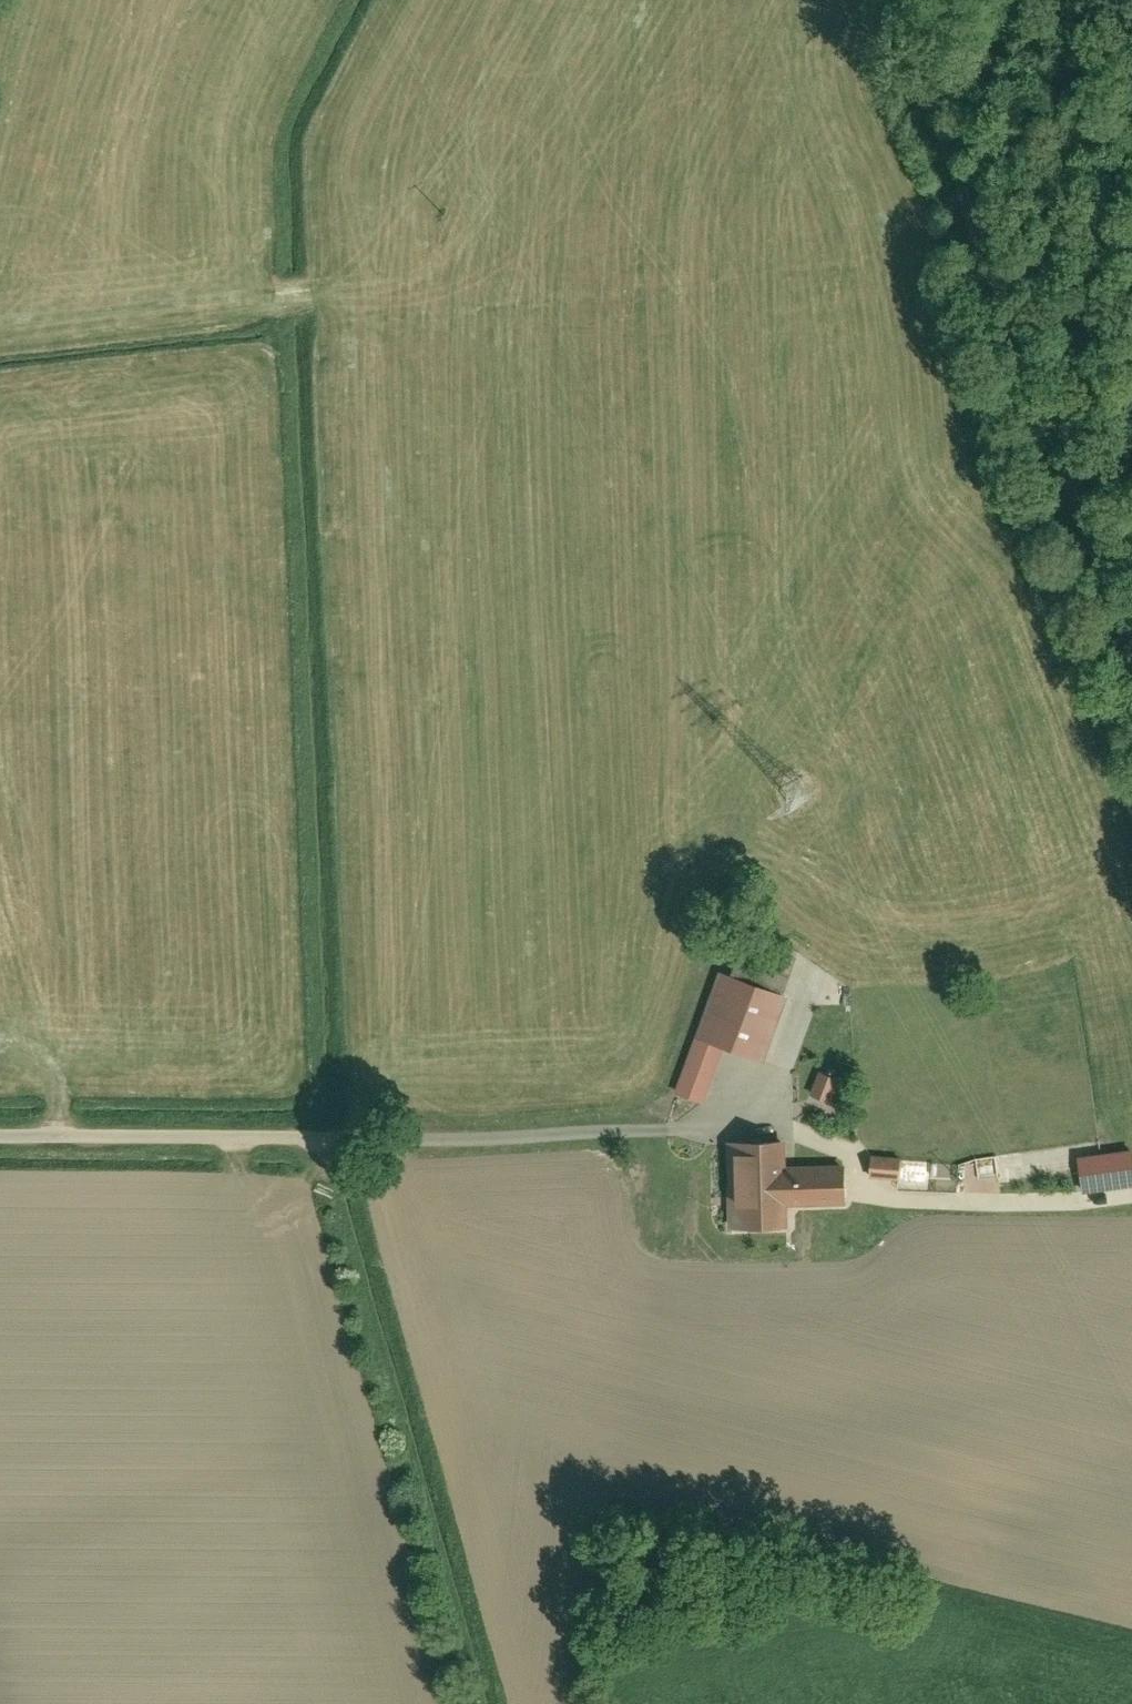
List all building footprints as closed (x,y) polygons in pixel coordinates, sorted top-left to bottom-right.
[(789,986),(796,967),(752,952),(745,971),(789,986)] [(769,1061),(791,998),(723,974),(701,1038),(703,1039),(693,1070),(699,1072),(715,1078),(726,1047),(769,1061)] [(798,1231),(797,1202),(853,1200),(852,1165),(796,1166),(795,1139),(731,1141),(732,1152),(734,1233),(753,1232),(798,1231)] [(1072,1190),(1130,1186),(1128,1150),(1069,1154),(1072,1190)] [(876,1157),(873,1176),(902,1180),(905,1158),(876,1154),(876,1157)]
